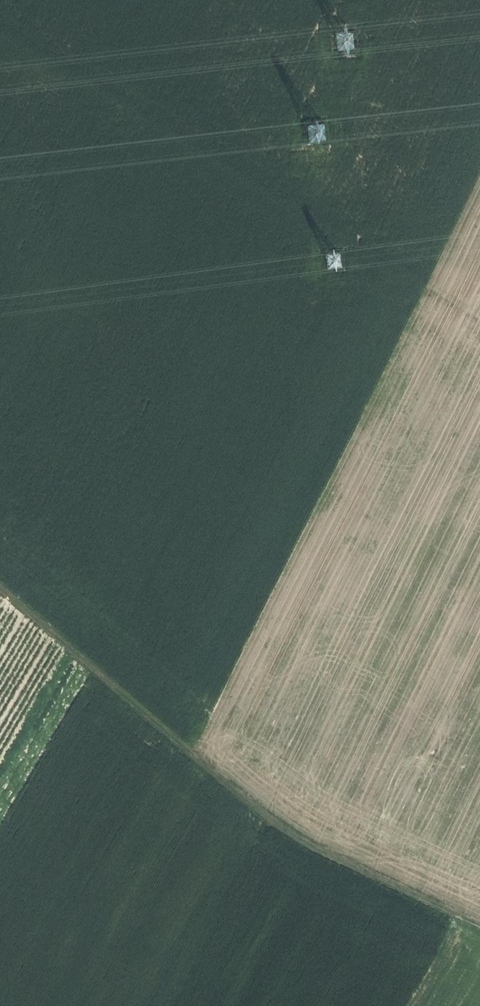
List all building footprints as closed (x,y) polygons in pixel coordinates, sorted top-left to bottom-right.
[(329,267),(342,266),(342,253),(328,253),(329,267)]
